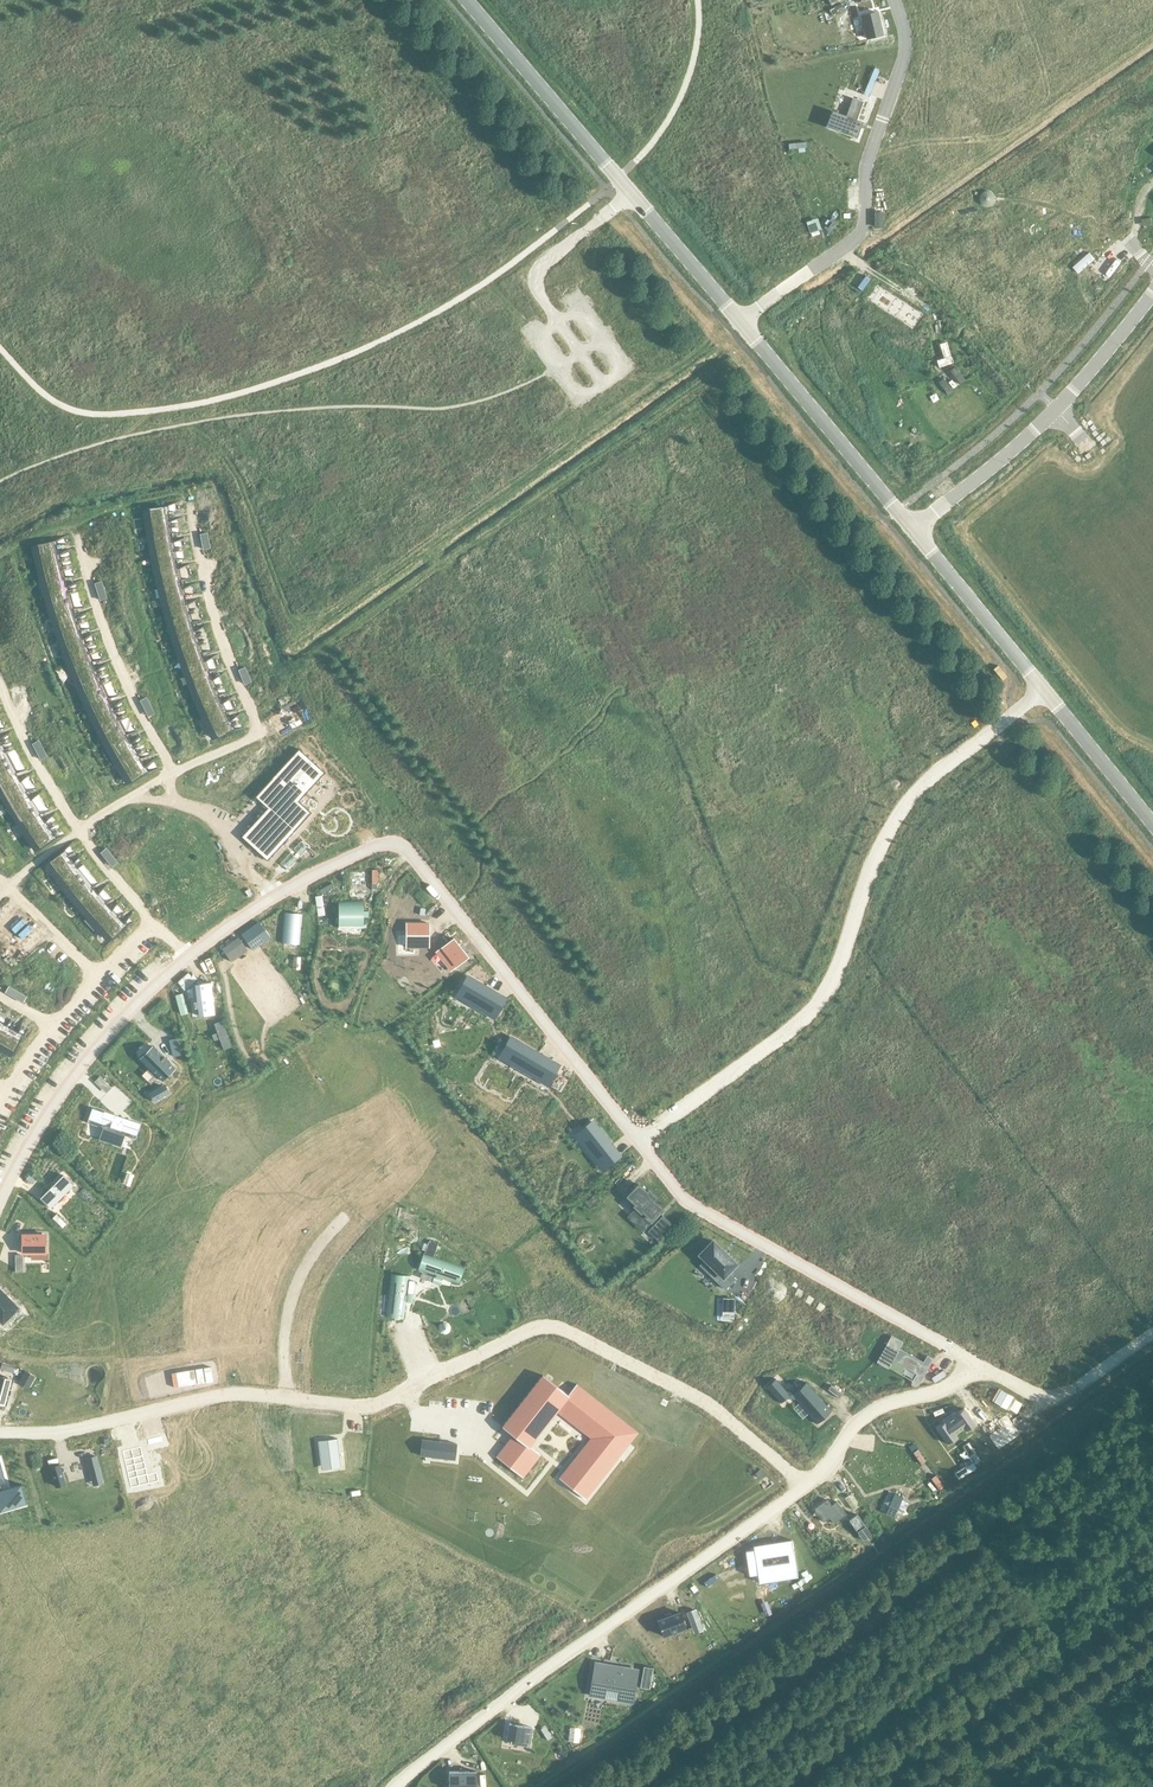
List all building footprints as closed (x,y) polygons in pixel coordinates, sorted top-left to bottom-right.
[(992,10),(1023,10),(1023,0),(992,0),(992,10)] [(1076,13),(1089,13),(1089,0),(1076,0),(1076,13)] [(1096,8),(1104,8),(1104,0),(1096,0),(1096,8)] [(877,12),(862,16),(868,39),(882,35),(877,12)] [(1021,25),(1001,26),(1001,40),(1021,40),(1021,25)] [(1011,60),(995,71),(1003,83),(1019,72),(1011,60)] [(916,87),(907,93),(919,109),(927,102),(916,87)] [(830,116),(826,128),(857,138),(862,122),(861,121),(861,122),(856,120),(862,101),(851,98),(851,99),(852,99),(846,117),(840,115),(839,119),(830,116)] [(878,287),(867,303),(868,304),(871,300),(914,328),(922,316),(925,318),(926,318),(878,287)] [(168,506),(147,508),(148,512),(148,517),(149,521),(150,525),(150,529),(151,533),(171,530),(171,526),(170,522),(169,518),(169,514),(168,510),(168,506)] [(171,530),(151,533),(151,537),(152,542),(153,546),(154,550),(174,546),(173,542),(173,538),(172,534),(171,530)] [(56,540),(36,545),(36,549),(37,553),(38,557),(39,561),(40,565),(41,569),(42,573),(43,577),(63,572),(62,568),(61,564),(60,560),(59,556),(58,552),(57,548),(57,544),(56,540)] [(174,546),(154,550),(155,554),(155,559),(156,564),(157,569),(158,573),(159,578),(180,574),(179,569),(178,564),(177,560),(176,555),(175,551),(174,546)] [(63,572),(43,577),(44,581),(45,585),(46,589),(47,593),(49,597),(50,601),(51,605),(52,609),(72,603),(71,599),(69,596),(68,592),(67,588),(66,584),(65,580),(64,576),(63,572)] [(180,574),(159,578),(161,583),(162,588),(163,593),(164,598),(184,593),(183,588),(182,583),(181,579),(180,574)] [(184,593),(164,598),(165,602),(166,606),(168,610),(169,614),(170,618),(171,622),(191,616),(190,613),(188,609),(187,605),(186,601),(185,597),(184,593)] [(72,603),(52,609),(53,613),(54,617),(56,621),(57,625),(58,629),(60,633),(79,626),(78,622),(77,619),(75,615),(74,611),(73,607),(72,603)] [(191,616),(171,622),(172,626),(173,630),(174,634),(176,638),(177,642),(178,646),(198,640),(197,636),(195,632),(194,628),(193,624),(192,620),(191,616)] [(79,626),(60,633),(61,637),(62,641),(64,645),(65,649),(67,652),(68,656),(70,660),(71,664),(90,657),(89,653),(87,649),(86,645),(85,641),(83,638),(82,634),(80,630),(79,626)] [(198,640),(178,646),(180,651),(181,655),(183,660),(185,664),(186,669),(188,673),(207,666),(206,662),(204,657),(202,653),(201,648),(199,644),(198,640)] [(90,657),(71,664),(73,668),(74,672),(76,676),(77,679),(79,683),(81,687),(82,691),(84,695),(86,698),(87,702),(106,694),(104,690),(103,686),(101,683),(99,679),(98,675),(96,671),(95,668),(93,664),(92,660),(90,657)] [(207,666),(188,673),(190,678),(191,682),(193,687),(195,691),(197,696),(199,700),(218,692),(216,688),(214,684),(212,679),(211,675),(209,671),(207,666)] [(218,692),(199,700),(201,705),(203,710),(205,715),(224,707),(222,702),(220,697),(218,692)] [(106,694),(87,702),(89,706),(91,710),(93,713),(94,717),(96,721),(98,725),(100,728),(102,732),(104,736),(106,739),(124,730),(122,726),(120,722),(118,719),(116,715),(115,712),(113,708),(111,704),(109,701),(108,697),(106,694)] [(224,707),(205,715),(207,719),(209,723),(210,727),(212,731),(214,735),(216,738),(234,729),(233,726),(231,722),(229,718),(227,715),(226,711),(224,707)] [(124,730),(106,739),(108,743),(110,747),(111,750),(114,754),(116,757),(118,761),(135,751),(133,747),(131,744),(130,740),(128,737),(126,733),(124,730)] [(10,762),(8,758),(7,755),(5,751),(3,747),(1,744),(0,741),(0,767),(10,762)] [(268,809),(242,838),(268,861),(311,813),(299,802),(325,773),(299,750),(255,798),(268,809)] [(135,751),(118,761),(120,765),(122,768),(124,772),(126,776),(128,779),(131,783),(148,772),(146,768),(144,765),(142,761),(140,758),(138,754),(135,751)] [(0,767),(0,786),(0,787),(2,790),(4,794),(6,797),(24,787),(22,783),(20,780),(18,777),(17,774),(15,771),(13,768),(12,765),(10,762),(0,767)] [(24,787),(6,797),(7,800),(9,803),(11,806),(13,809),(15,812),(17,815),(19,819),(21,822),(38,811),(36,808),(34,805),(33,802),(31,799),(29,796),(27,793),(25,790),(24,787)] [(38,811),(21,822),(23,825),(25,829),(27,832),(30,836),(32,839),(34,843),(37,846),(39,850),(56,838),(54,835),(51,831),(49,828),(47,825),(45,821),(42,818),(40,814),(38,811)] [(65,850),(48,863),(50,865),(52,868),(54,871),(56,873),(58,876),(60,879),(62,881),(64,884),(66,887),(68,889),(84,877),(82,874),(80,871),(78,869),(76,866),(74,864),(72,861),(70,858),(68,856),(66,853),(65,850)] [(84,877),(68,889),(70,892),(73,895),(75,898),(77,901),(80,903),(82,906),(84,909),(87,912),(102,898),(100,896),(98,893),(95,890),(93,888),(91,885),(89,882),(86,879),(84,877)] [(102,898),(87,912),(89,914),(91,917),(93,920),(96,922),(98,925),(100,927),(115,913),(113,911),(111,908),(109,906),(107,903),(104,901),(102,898)] [(363,901),(339,901),(339,927),(363,927),(363,916),(368,916),(368,912),(363,912),(363,901)] [(284,912),(282,943),(300,944),(302,914),(284,912)] [(115,913),(100,927),(102,929),(104,932),(106,934),(108,936),(110,938),(112,940),(127,926),(125,924),(123,922),(121,920),(119,918),(117,916),(115,913)] [(406,921),(406,947),(430,947),(430,922),(406,921)] [(259,923),(242,936),(252,950),(264,941),(257,932),(263,928),(259,923)] [(454,938),(436,951),(451,970),(468,956),(454,938)] [(499,995),(468,977),(457,996),(488,1014),(499,995)] [(211,983),(195,985),(198,1014),(215,1012),(211,983)] [(3,1047),(6,1049),(10,1051),(14,1053),(23,1035),(20,1033),(16,1031),(13,1029),(9,1027),(6,1025),(2,1023),(0,1022),(0,1045),(3,1047)] [(177,1038),(169,1040),(173,1055),(180,1054),(177,1038)] [(500,1057),(547,1084),(558,1065),(511,1038),(500,1057)] [(140,1058),(163,1081),(163,1080),(175,1068),(175,1069),(175,1068),(152,1045),(152,1046),(153,1047),(141,1059),(140,1058)] [(100,1076),(94,1082),(99,1086),(105,1081),(100,1076)] [(92,1107),(87,1122),(109,1130),(105,1141),(113,1144),(113,1145),(119,1147),(119,1146),(121,1146),(124,1135),(136,1139),(141,1124),(92,1107)] [(593,1122),(576,1135),(598,1163),(615,1150),(593,1122)] [(307,1137),(303,1140),(307,1145),(311,1142),(307,1137)] [(364,1140),(354,1147),(366,1166),(377,1159),(364,1140)] [(354,1147),(344,1153),(356,1172),(366,1166),(354,1147)] [(344,1153),(333,1160),(345,1179),(356,1172),(344,1153)] [(333,1160),(323,1166),(335,1185),(345,1179),(333,1160)] [(323,1166),(312,1173),(316,1179),(325,1192),(335,1185),(323,1166)] [(265,1174),(262,1177),(268,1182),(271,1178),(265,1174)] [(63,1175),(41,1198),(51,1208),(73,1185),(63,1175)] [(262,1177),(259,1181),(265,1186),(268,1182),(262,1177)] [(304,1181),(296,1191),(313,1205),(321,1195),(309,1185),(304,1181)] [(639,1184),(626,1198),(651,1222),(663,1210),(653,1201),(656,1197),(649,1190),(647,1192),(639,1184)] [(296,1191),(288,1200),(306,1214),(313,1205),(296,1191)] [(288,1200),(281,1209),(298,1224),(306,1214),(288,1200)] [(281,1209),(273,1219),(290,1233),(298,1224),(281,1209)] [(57,1214),(53,1218),(63,1228),(67,1224),(57,1214)] [(648,1232),(657,1240),(672,1224),(663,1216),(648,1232)] [(273,1219),(265,1228),(270,1232),(282,1243),(290,1233),(273,1219)] [(46,1235),(22,1235),(22,1253),(46,1253),(46,1235)] [(259,1238),(254,1250),(275,1258),(280,1246),(265,1241),(259,1238)] [(713,1241),(700,1254),(705,1260),(700,1265),(711,1275),(715,1270),(723,1277),(718,1282),(725,1289),(735,1279),(728,1272),(737,1264),(727,1255),(727,1254),(726,1254),(723,1251),(723,1250),(722,1249),(722,1250),(713,1241)] [(437,1246),(429,1243),(425,1254),(434,1257),(437,1246)] [(254,1250),(250,1261),(271,1269),(275,1258),(254,1250)] [(424,1253),(418,1270),(456,1283),(462,1266),(424,1253)] [(250,1261),(246,1273),(267,1281),(271,1269),(250,1261)] [(246,1273),(241,1284),(262,1292),(267,1281),(246,1273)] [(422,1273),(420,1278),(433,1283),(435,1277),(422,1273)] [(391,1274),(386,1313),(404,1316),(409,1276),(391,1274)] [(241,1284),(237,1296),(243,1298),(258,1304),(262,1292),(241,1284)] [(3,1323),(18,1308),(0,1290),(0,1320),(3,1323)] [(234,1307),(233,1319),(256,1321),(257,1308),(241,1307),(234,1307)] [(233,1319),(233,1331),(255,1333),(256,1321),(233,1319)] [(233,1331),(232,1344),(254,1345),(255,1333),(233,1331)] [(892,1336),(878,1361),(888,1367),(893,1359),(918,1373),(913,1381),(918,1384),(932,1359),(927,1356),(923,1363),(898,1349),(902,1342),(892,1336)] [(232,1344),(231,1356),(254,1357),(254,1345),(232,1344)] [(231,1356),(230,1368),(253,1370),(254,1357),(231,1356)] [(26,1370),(20,1381),(30,1386),(36,1376),(26,1370)] [(513,1435),(496,1456),(523,1477),(541,1454),(530,1446),(557,1411),(591,1438),(559,1478),(586,1499),(638,1432),(577,1384),(568,1395),(543,1375),(502,1426),(513,1435)] [(5,1409),(13,1380),(0,1376),(0,1408),(5,1409)] [(776,1379),(766,1387),(781,1403),(786,1398),(795,1399),(799,1403),(803,1400),(812,1410),(808,1413),(817,1424),(832,1411),(806,1382),(796,1391),(786,1391),(776,1379)] [(831,1385),(828,1390),(839,1399),(843,1394),(831,1385)] [(951,1411),(942,1417),(953,1433),(962,1427),(959,1423),(969,1416),(971,1420),(980,1414),(969,1398),(960,1404),(961,1405),(951,1412),(951,1411)] [(338,1438),(319,1441),(322,1469),(341,1467),(338,1438)] [(422,1439),(420,1455),(455,1459),(457,1443),(422,1439)] [(141,1446),(122,1451),(131,1488),(159,1481),(157,1472),(142,1475),(138,1457),(143,1456),(141,1446)] [(87,1457),(91,1471),(101,1468),(98,1454),(87,1457)] [(26,1502),(26,1504),(27,1504),(21,1484),(21,1486),(3,1491),(0,1484),(6,1482),(0,1461),(0,1510),(26,1502)] [(52,1468),(51,1468),(57,1487),(65,1485),(66,1485),(60,1466),(52,1468)] [(895,1493),(887,1512),(895,1516),(903,1496),(895,1493)] [(833,1501),(821,1509),(830,1522),(835,1518),(840,1524),(852,1515),(843,1502),(837,1506),(833,1501)] [(863,1516),(856,1521),(864,1532),(871,1527),(863,1516)] [(754,1550),(746,1551),(750,1576),(758,1574),(759,1583),(760,1582),(760,1580),(796,1574),(797,1577),(798,1577),(792,1540),(791,1540),(791,1541),(766,1545),(766,1544),(765,1544),(765,1548),(755,1550),(755,1547),(754,1547),(754,1550)] [(680,1612),(658,1621),(663,1635),(686,1627),(680,1612)] [(597,1663),(591,1694),(605,1697),(607,1688),(619,1690),(617,1699),(632,1701),(637,1670),(597,1663)] [(653,1668),(644,1666),(640,1687),(649,1689),(653,1668)] [(509,1723),(507,1739),(530,1743),(532,1727),(509,1723)] [(545,1725),(540,1728),(548,1740),(553,1737),(545,1725)] [(449,1786),(476,1786),(476,1771),(449,1771),(449,1786)]
